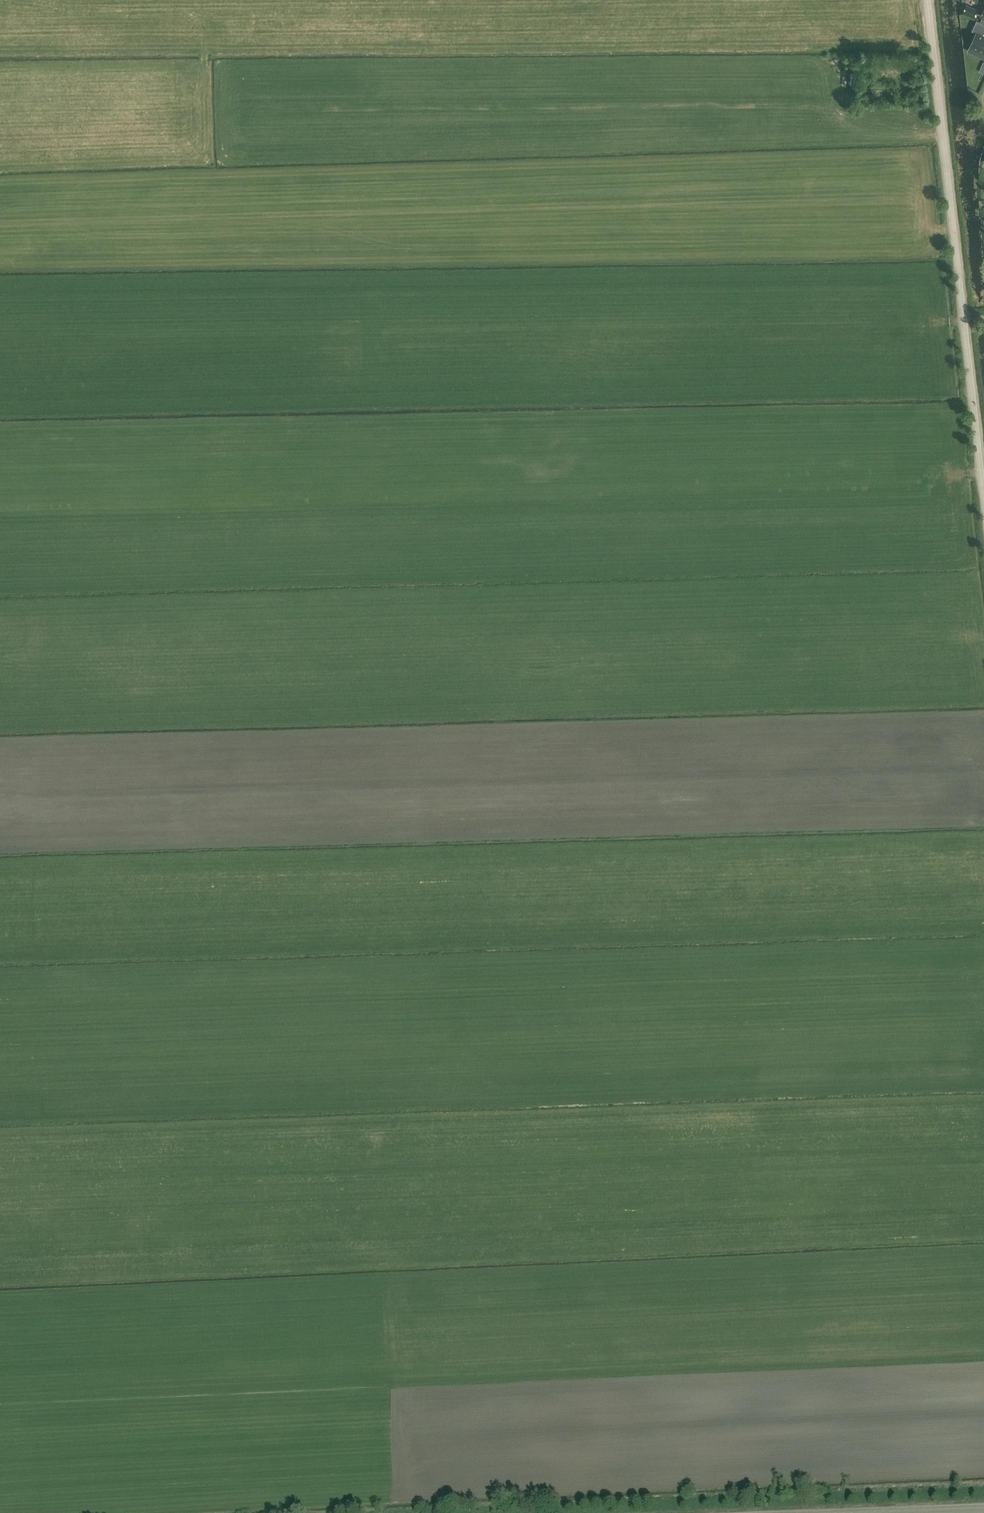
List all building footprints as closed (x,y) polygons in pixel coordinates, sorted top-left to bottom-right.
[(967,4),(964,11),(975,16),(978,9),(967,4)] [(979,49),(976,54),(983,58),(983,23),(977,19),(972,30),(977,32),(971,45),(979,49)]
